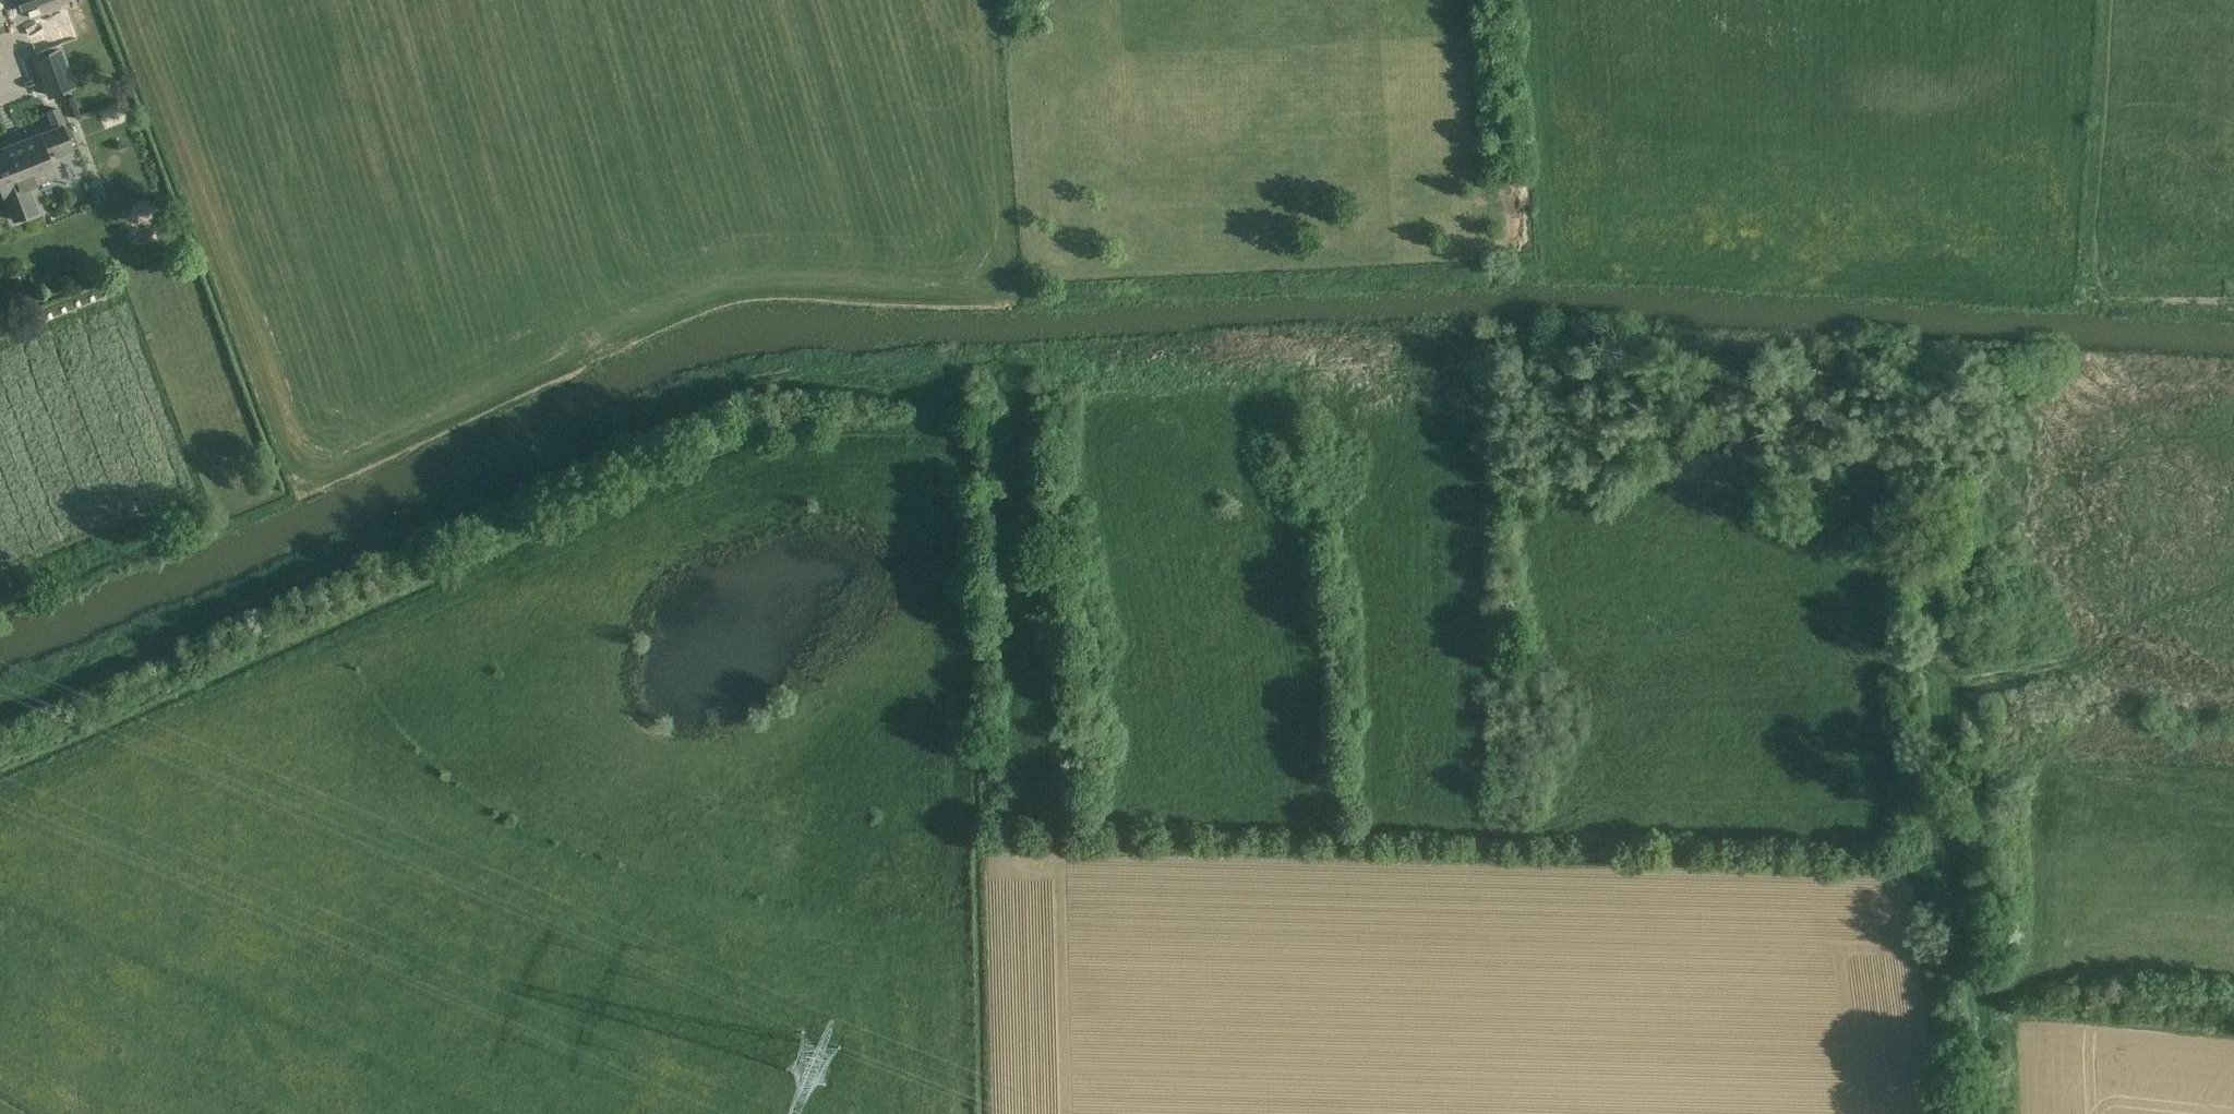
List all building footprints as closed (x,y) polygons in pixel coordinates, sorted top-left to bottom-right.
[(22,13),(55,0),(17,0),(22,13)] [(66,7),(25,23),(35,48),(37,55),(42,52),(78,39),(76,32),(66,7)] [(0,149),(0,190),(13,222),(39,212),(28,184),(54,174),(48,157),(72,148),(64,126),(65,126),(57,107),(50,110),(56,127),(39,134),(0,149)]
